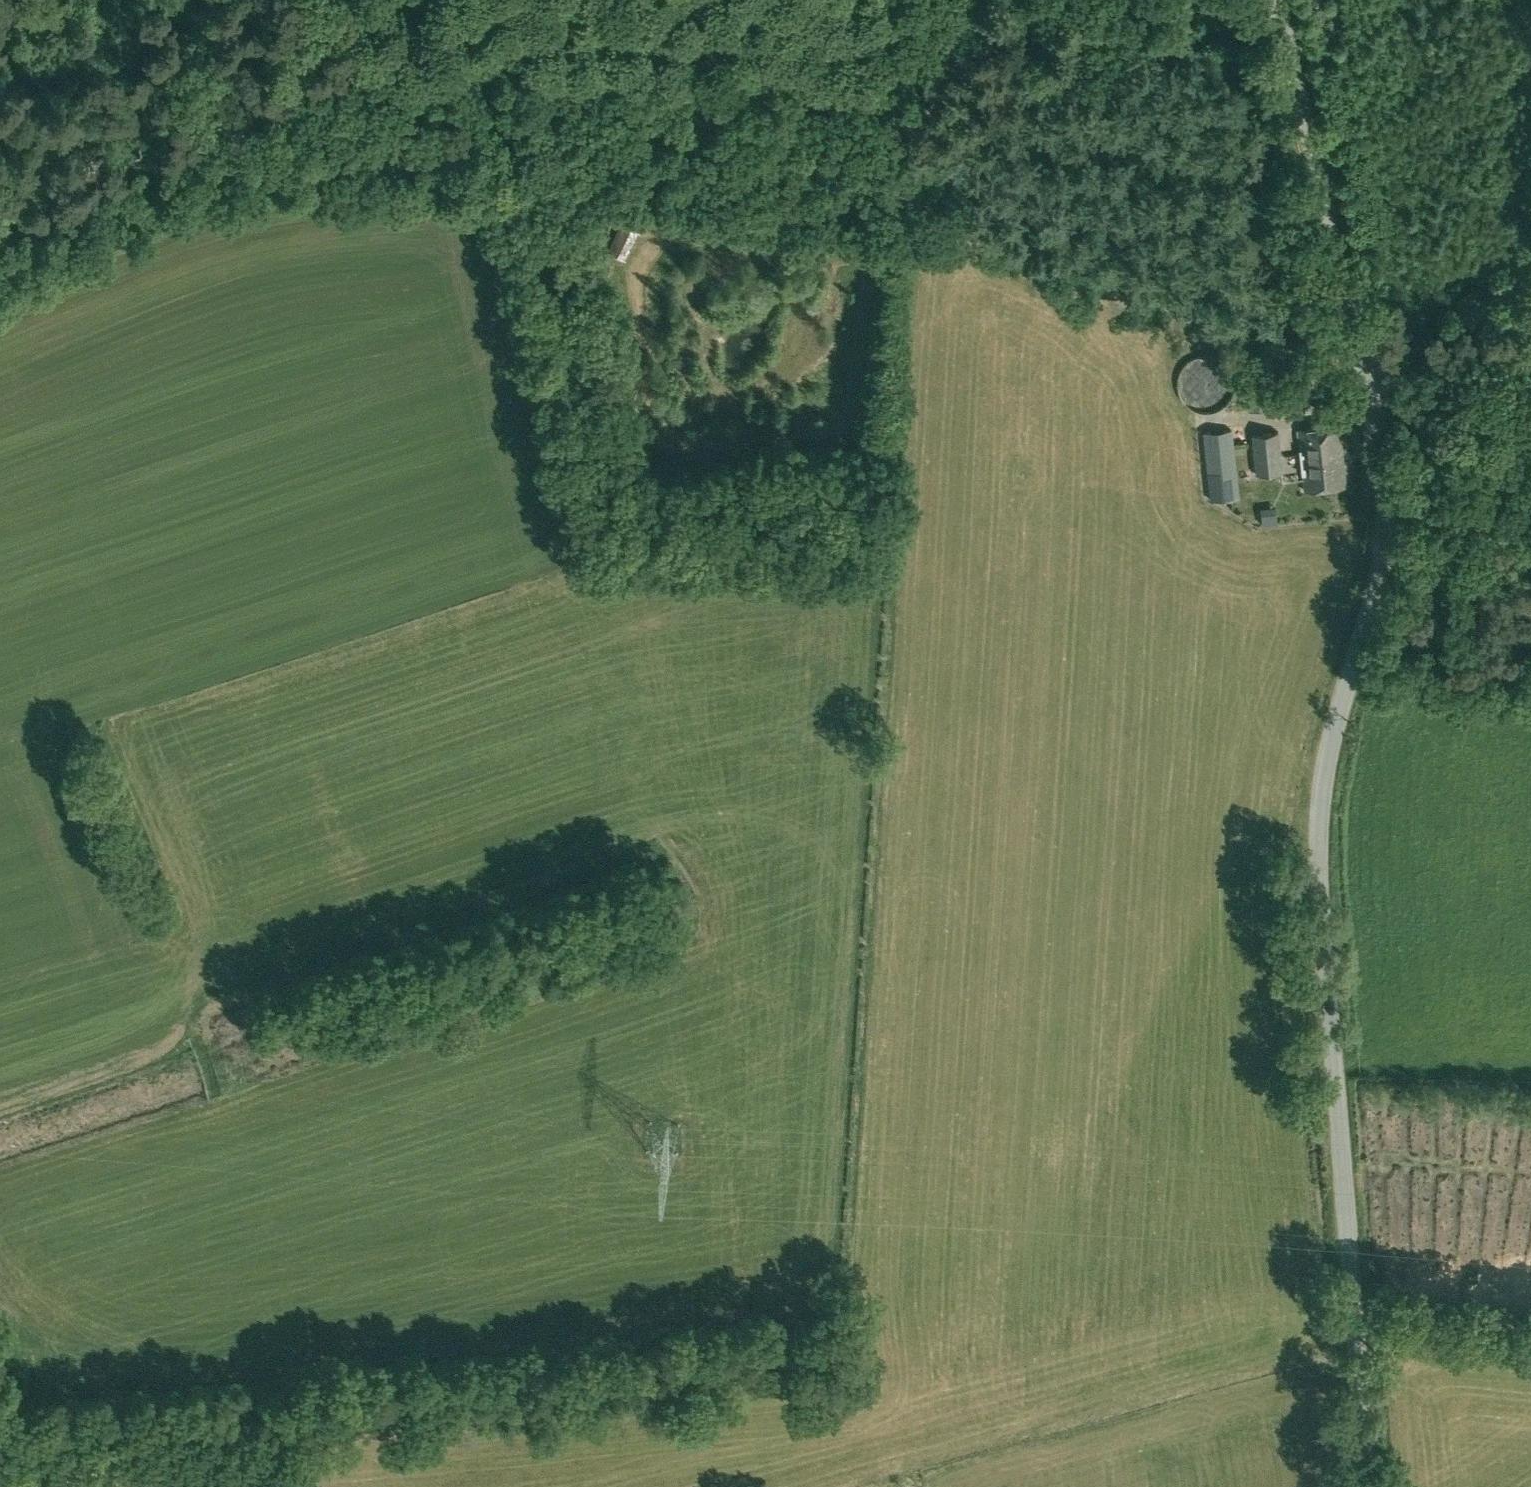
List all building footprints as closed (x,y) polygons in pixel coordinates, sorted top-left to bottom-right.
[(633,262),(647,243),(635,235),(622,254),(633,262)] [(1346,485),(1339,424),(1298,429),(1304,489),(1346,485)] [(1238,496),(1231,429),(1203,432),(1210,499),(1238,496)] [(1282,471),(1278,431),(1252,434),(1256,473),(1282,471)]
